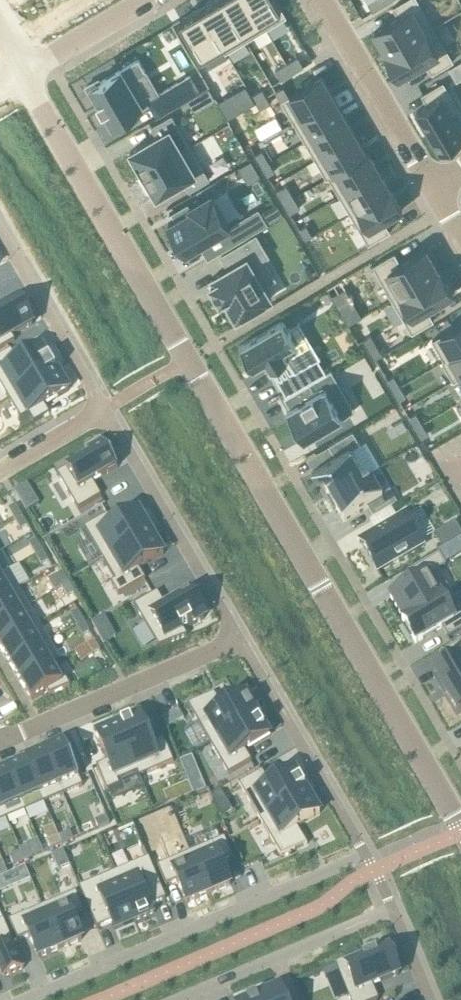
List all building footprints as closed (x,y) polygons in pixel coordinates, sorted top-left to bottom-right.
[(201,6),(222,42),(221,43),(226,51),(247,39),(224,0),(211,0),(201,6)] [(247,39),(266,27),(250,0),(224,0),(247,39)] [(266,27),(287,15),(277,0),(250,0),(266,27)] [(368,2),(373,10),(384,4),(382,0),(371,0),(368,2)] [(374,30),(387,52),(388,53),(434,26),(419,0),(402,0),(393,5),(399,16),(374,30)] [(201,6),(180,18),(202,54),(209,67),(229,55),(226,51),(221,43),(222,42),(201,6)] [(387,52),(386,53),(400,76),(426,61),(432,72),(454,59),(434,26),(388,53),(387,52)] [(298,55),(287,62),(293,72),(304,65),(298,55)] [(99,77),(86,85),(94,98),(97,96),(98,100),(97,100),(103,111),(104,110),(113,124),(144,106),(129,80),(146,70),(139,58),(121,68),(100,80),(99,77)] [(287,62),(275,69),(281,79),(293,72),(287,62)] [(190,74),(149,98),(155,108),(159,115),(200,91),(190,74)] [(322,76),(282,99),(294,120),(334,96),(322,76)] [(417,110),(440,149),(460,136),(460,128),(453,114),(460,109),(444,80),(422,92),(428,103),(417,110)] [(246,84),(218,100),(228,117),(235,113),(256,101),(252,94),(246,84)] [(209,87),(189,99),(195,110),(216,98),(209,87)] [(262,87),(252,94),(256,101),(267,94),(266,94),(263,89),(262,87)] [(267,94),(256,101),(260,108),(271,102),(267,94)] [(334,96),(294,120),(305,138),(345,115),(334,96)] [(132,154),(129,156),(139,172),(142,171),(144,173),(191,145),(172,112),(151,125),(157,135),(130,150),(132,154)] [(235,113),(228,117),(234,127),(241,123),(235,113)] [(345,115),(305,138),(315,157),(356,133),(345,115)] [(356,133),(315,157),(327,177),(329,175),(328,175),(367,152),(366,151),(356,133)] [(145,175),(142,177),(152,194),(155,192),(157,195),(183,180),(189,190),(210,178),(191,145),(144,173),(145,175)] [(263,149),(256,153),(262,164),(269,160),(263,149)] [(367,152),(328,175),(329,175),(339,193),(380,169),(368,150),(366,151),(367,152)] [(269,160),(262,164),(268,174),(275,170),(269,160)] [(380,169),(339,193),(350,212),(391,188),(380,169)] [(287,184),(277,190),(284,201),(294,195),(287,184)] [(391,188),(350,212),(369,243),(390,230),(384,220),(403,209),(391,188)] [(175,218),(168,222),(186,252),(200,244),(206,255),(208,258),(268,223),(259,207),(230,224),(211,192),(191,205),(189,201),(170,212),(170,213),(172,212),(175,218)] [(294,195),(284,201),(290,212),(300,206),(294,195)] [(277,202),(262,211),(268,223),(284,214),(277,202)] [(306,224),(299,228),(305,238),(306,238),(313,234),(306,224)] [(313,234),(306,238),(323,267),(336,260),(320,230),(318,231),(313,234)] [(215,281),(211,283),(221,299),(225,297),(237,317),(271,297),(264,285),(252,264),(265,257),(268,255),(256,234),(222,254),(229,266),(213,276),(215,281)] [(395,252),(373,264),(393,298),(439,270),(439,269),(426,248),(401,262),(395,252)] [(439,270),(393,298),(412,331),(434,318),(428,308),(453,292),(440,269),(439,269),(439,270)] [(346,288),(332,296),(349,323),(362,315),(346,288)] [(15,341),(12,336),(33,324),(19,300),(0,311),(0,350),(15,341)] [(283,319),(240,344),(253,367),(266,359),(271,368),(288,358),(284,349),(296,342),(290,331),(292,330),(290,326),(288,327),(283,319)] [(432,338),(444,358),(444,359),(460,349),(460,321),(432,338)] [(372,334),(363,339),(375,358),(383,354),(372,334)] [(0,357),(0,384),(9,399),(56,371),(43,349),(19,363),(11,350),(0,357)] [(442,359),(454,379),(460,375),(460,349),(444,359),(444,358),(442,359)] [(318,357),(278,380),(287,394),(326,371),(318,357)] [(331,368),(284,395),(290,406),(287,408),(305,439),(356,409),(331,368)] [(56,371),(9,399),(20,418),(21,419),(29,414),(34,423),(50,414),(45,405),(68,392),(56,371)] [(394,374),(387,378),(393,389),(400,385),(394,374)] [(400,385),(393,389),(399,399),(406,395),(400,385)] [(416,411),(409,416),(415,426),(422,422),(416,411)] [(403,419),(395,423),(399,431),(407,426),(403,419)] [(422,422),(415,426),(421,436),(428,432),(422,422)] [(335,454),(312,467),(329,495),(367,472),(352,447),(361,442),(353,429),(329,443),(335,454)] [(69,459),(54,468),(79,510),(102,497),(93,482),(118,468),(101,440),(86,449),(90,456),(73,466),(69,459)] [(330,497),(327,499),(334,511),(337,509),(345,522),(368,509),(374,519),(398,505),(390,493),(382,498),(367,472),(329,495),(330,497)] [(28,483),(15,490),(27,512),(40,504),(28,483)] [(16,505),(9,509),(15,520),(22,516),(16,505)] [(108,515),(85,529),(104,561),(151,533),(139,512),(114,526),(108,515)] [(405,515),(360,541),(378,572),(423,545),(405,515)] [(22,516),(15,520),(21,530),(28,526),(22,516)] [(435,534),(443,548),(460,538),(460,532),(456,522),(435,534)] [(151,533),(104,561),(116,581),(111,584),(119,596),(146,580),(139,569),(164,555),(151,533)] [(37,540),(30,545),(36,555),(43,551),(37,540)] [(43,551),(36,555),(42,565),(49,561),(43,551)] [(416,583),(391,597),(404,619),(404,620),(450,593),(438,571),(447,566),(439,554),(410,572),(416,583)] [(0,576),(0,600),(19,589),(30,582),(20,565),(9,571),(8,570),(0,575),(0,576)] [(63,572),(49,581),(55,591),(62,587),(69,583),(63,572)] [(69,583),(62,587),(68,598),(75,593),(69,583)] [(0,600),(0,623),(29,606),(19,589),(0,600)] [(158,593),(135,606),(159,647),(187,635),(184,629),(205,617),(191,592),(166,607),(158,593)] [(403,619),(406,625),(403,627),(410,639),(413,637),(416,643),(442,628),(449,639),(460,631),(460,611),(450,593),(404,620),(404,619),(403,619)] [(0,623),(0,646),(0,647),(40,624),(29,606),(0,623)] [(78,611),(71,615),(77,625),(84,621),(78,611)] [(105,616),(92,623),(95,628),(104,643),(116,636),(108,621),(105,616)] [(84,621),(77,625),(83,636),(90,632),(84,621)] [(40,624),(0,647),(11,664),(50,641),(40,624)] [(95,639),(87,643),(88,644),(94,654),(101,650),(95,639)] [(50,641),(11,664),(21,682),(56,661),(57,662),(61,660),(50,641)] [(434,678),(441,689),(444,687),(448,694),(458,711),(460,709),(460,642),(440,654),(446,665),(435,672),(437,676),(434,678)] [(56,661),(21,682),(32,700),(48,691),(49,695),(70,686),(57,662),(56,661)] [(199,723),(186,731),(197,751),(211,743),(258,715),(246,695),(223,708),(215,694),(188,705),(199,723)] [(179,709),(162,717),(167,728),(184,720),(179,709)] [(258,715),(211,743),(229,774),(252,761),(245,750),(270,736),(258,715)] [(141,716),(119,726),(139,772),(138,772),(140,777),(174,762),(164,738),(152,743),(141,716)] [(108,761),(97,766),(107,791),(120,785),(118,781),(138,772),(139,772),(119,726),(97,735),(108,761)] [(65,742),(45,751),(63,794),(83,786),(65,742)] [(45,751),(25,759),(26,761),(27,761),(45,802),(63,794),(45,751)] [(193,756),(181,761),(189,781),(201,776),(193,756)] [(26,761),(8,769),(26,810),(45,802),(27,761),(26,761)] [(0,772),(0,802),(7,818),(26,810),(8,769),(0,772)] [(262,771),(239,784),(260,820),(308,792),(295,771),(271,785),(262,771)] [(201,776),(189,781),(195,793),(207,788),(201,776)] [(189,781),(178,786),(183,798),(195,793),(189,781)] [(222,789),(212,795),(215,801),(226,795),(222,789)] [(308,792),(260,820),(281,856),(282,855),(308,844),(297,827),(320,814),(308,792)] [(107,816),(96,821),(99,828),(110,824),(107,816)] [(217,828),(187,841),(191,852),(209,894),(231,884),(222,862),(233,857),(225,838),(222,839),(217,828)] [(71,832),(59,836),(62,844),(74,839),(71,832)] [(59,836),(48,841),(51,849),(62,844),(59,836)] [(28,846),(20,849),(21,852),(25,860),(32,857),(28,846)] [(64,850),(53,855),(59,870),(70,865),(64,850)] [(21,852),(10,857),(14,865),(25,860),(21,852)] [(191,852),(158,866),(166,886),(178,881),(187,903),(209,894),(191,852)] [(149,858),(114,873),(135,921),(155,912),(152,905),(167,899),(149,858)] [(114,873),(80,887),(97,928),(112,922),(115,930),(135,921),(114,873)] [(76,892),(43,906),(61,948),(83,939),(73,916),(85,912),(76,892)] [(43,906),(9,921),(18,940),(29,935),(39,958),(61,948),(43,906)] [(3,977),(24,968),(0,911),(0,970),(3,977)] [(323,969),(326,978),(339,972),(349,996),(351,999),(377,999),(379,999),(373,985),(400,974),(389,948),(366,958),(363,952),(323,969)] [(258,997),(260,999),(286,999),(280,987),(258,997)]
